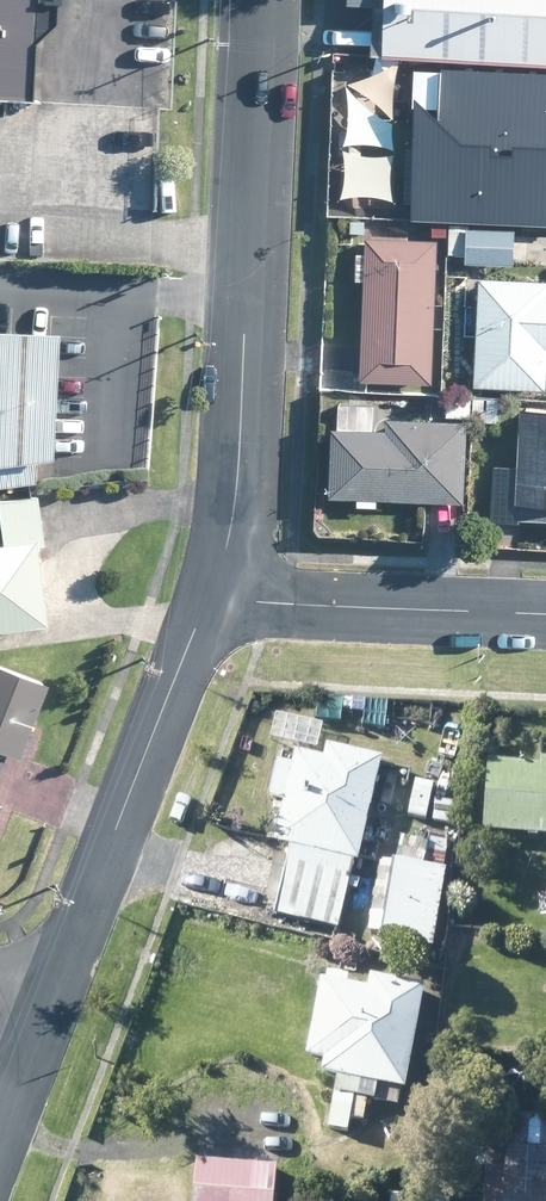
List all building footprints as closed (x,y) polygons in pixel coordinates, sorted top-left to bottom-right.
[(24,105),(26,76),(27,52),(29,29),(30,2),(31,0),(0,0),(0,103),(24,105)] [(347,2),(385,4),(382,55),(545,64),(545,0),(347,0),(347,2)] [(473,122),(461,121),(462,112),(435,111),(434,119),(422,119),(418,206),(492,208),(492,222),(514,223),(514,218),(522,218),(522,223),(545,224),(545,198),(535,198),(521,197),(522,172),(530,173),(531,138),(500,136),(500,144),(490,143),(491,122),(473,122)] [(358,232),(363,232),(363,219),(349,220),(349,231),(358,232)] [(431,221),(432,235),(445,234),(445,221),(431,221)] [(512,264),(513,236),(513,229),(467,227),(467,224),(449,223),(447,254),(466,254),(466,261),(506,263),(512,264)] [(436,240),(407,239),(365,237),(365,243),(361,348),(360,380),(365,380),(431,382),(436,240)] [(505,278),(479,277),(476,336),(473,386),(543,390),(545,348),(545,281),(505,278)] [(39,456),(43,456),(48,327),(0,326),(0,486),(8,485),(29,482),(31,456),(39,456)] [(447,414),(469,414),(469,395),(446,396),(447,414)] [(464,421),(423,420),(386,418),(385,430),(374,429),(375,402),(338,401),(337,428),(331,428),(329,495),(399,498),(461,500),(464,421)] [(521,407),(519,442),(493,441),(491,468),(497,468),(494,516),(520,517),(545,518),(545,408),(521,407)] [(40,543),(34,497),(0,501),(0,627),(41,622),(40,610),(31,544),(40,543)] [(28,723),(44,683),(0,666),(0,757),(3,751),(15,756),(17,751),(28,723)] [(396,720),(409,721),(410,709),(397,709),(396,720)] [(364,830),(378,764),(379,760),(324,747),(321,759),(293,754),(290,766),(275,763),(268,796),(283,799),(275,839),(273,844),(288,848),(272,915),(336,929),(351,861),(356,862),(361,843),(380,847),(383,834),(364,830)] [(539,758),(538,764),(485,762),(481,833),(545,837),(545,759),(539,758)] [(451,780),(439,779),(438,797),(450,798),(451,780)] [(433,801),(432,822),(449,822),(450,802),(433,801)] [(443,868),(395,861),(391,860),(390,864),(383,915),(371,913),(368,931),(380,932),(379,939),(432,946),(443,868)] [(403,1091),(422,986),(369,977),(366,991),(340,986),(329,984),(318,982),(304,1057),(321,1060),(318,1074),(335,1078),(326,1128),(345,1131),(348,1118),(362,1121),(366,1099),(396,1104),(398,1090),(403,1091)] [(476,1114),(474,1168),(484,1168),(482,1200),(545,1200),(545,1118),(476,1114)] [(197,1161),(195,1161),(192,1200),(273,1200),(275,1167),(197,1161)]
